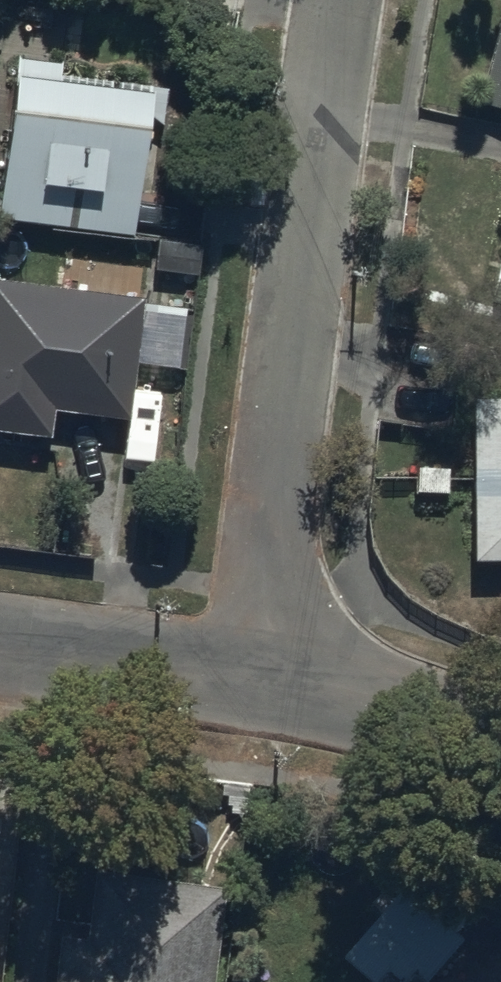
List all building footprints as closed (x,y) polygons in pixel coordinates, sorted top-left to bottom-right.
[(468,100),(500,107),(500,0),(492,0),(468,100)] [(7,52),(0,102),(0,196),(130,215),(151,72),(7,52)] [(0,269),(0,404),(146,408),(149,272),(0,269)] [(464,389),(465,547),(500,547),(500,389),(464,389)] [(222,890),(92,874),(83,948),(55,948),(52,981),(211,981),(222,890)] [(466,945),(403,892),(336,971),(350,981),(434,981),(466,945)]
